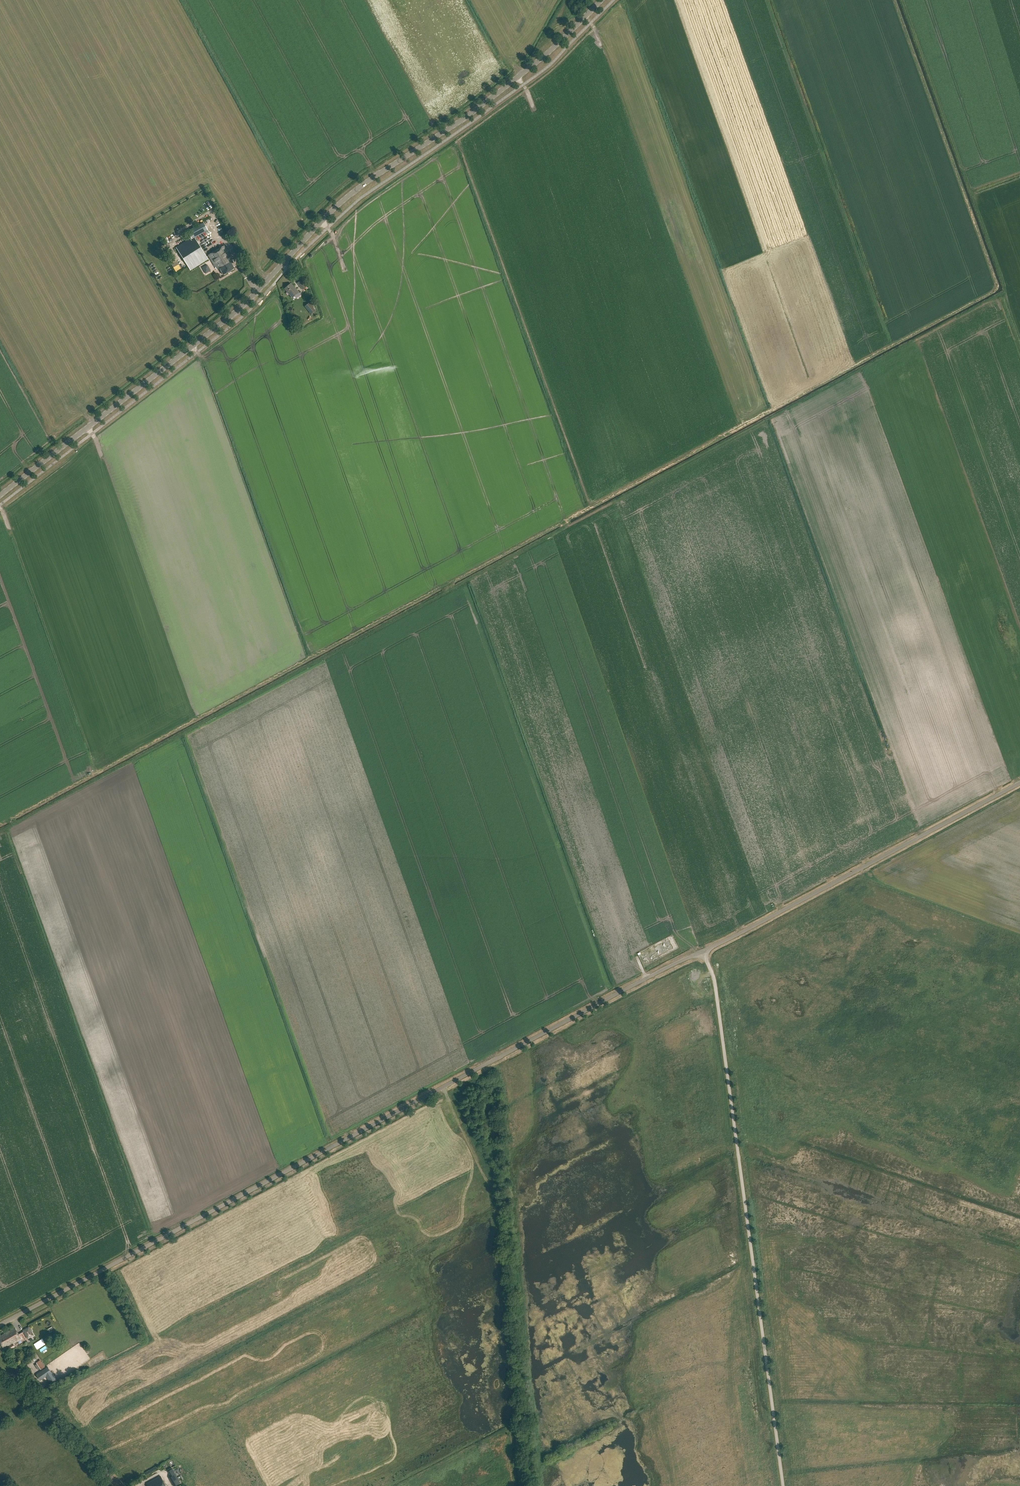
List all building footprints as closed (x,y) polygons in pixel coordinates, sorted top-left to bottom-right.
[(187,231),(191,238),(176,247),(190,271),(208,260),(195,238),(208,230),(204,222),(187,231)] [(224,275),(235,269),(232,264),(234,263),(224,246),(208,255),(215,267),(216,266),(218,269),(220,268),(224,275)] [(176,271),(182,268),(177,258),(171,261),(176,271)] [(208,263),(203,267),(207,273),(212,269),(208,263)] [(297,284),(303,290),(307,287),(301,280),(297,284)] [(291,283),(284,289),(292,298),(300,292),(295,287),(294,287),(291,283)] [(305,307),(311,315),(316,311),(309,303),(305,307)] [(659,955),(660,958),(679,948),(673,936),(664,941),(665,943),(657,947),(660,954),(659,955)] [(30,1327),(23,1330),(28,1338),(31,1337),(34,1336),(31,1331),(32,1331),(30,1327)] [(11,1349),(15,1347),(14,1344),(12,1345),(11,1344),(21,1339),(15,1328),(0,1337),(1,1338),(0,1339),(0,1342),(3,1348),(9,1345),(10,1347),(9,1347),(11,1349)] [(57,1380),(48,1367),(37,1375),(40,1380),(46,1376),(52,1384),(57,1380)] [(175,1474),(169,1478),(174,1485),(180,1483),(175,1474)] [(161,1476),(147,1483),(148,1485),(166,1485),(161,1476)]
